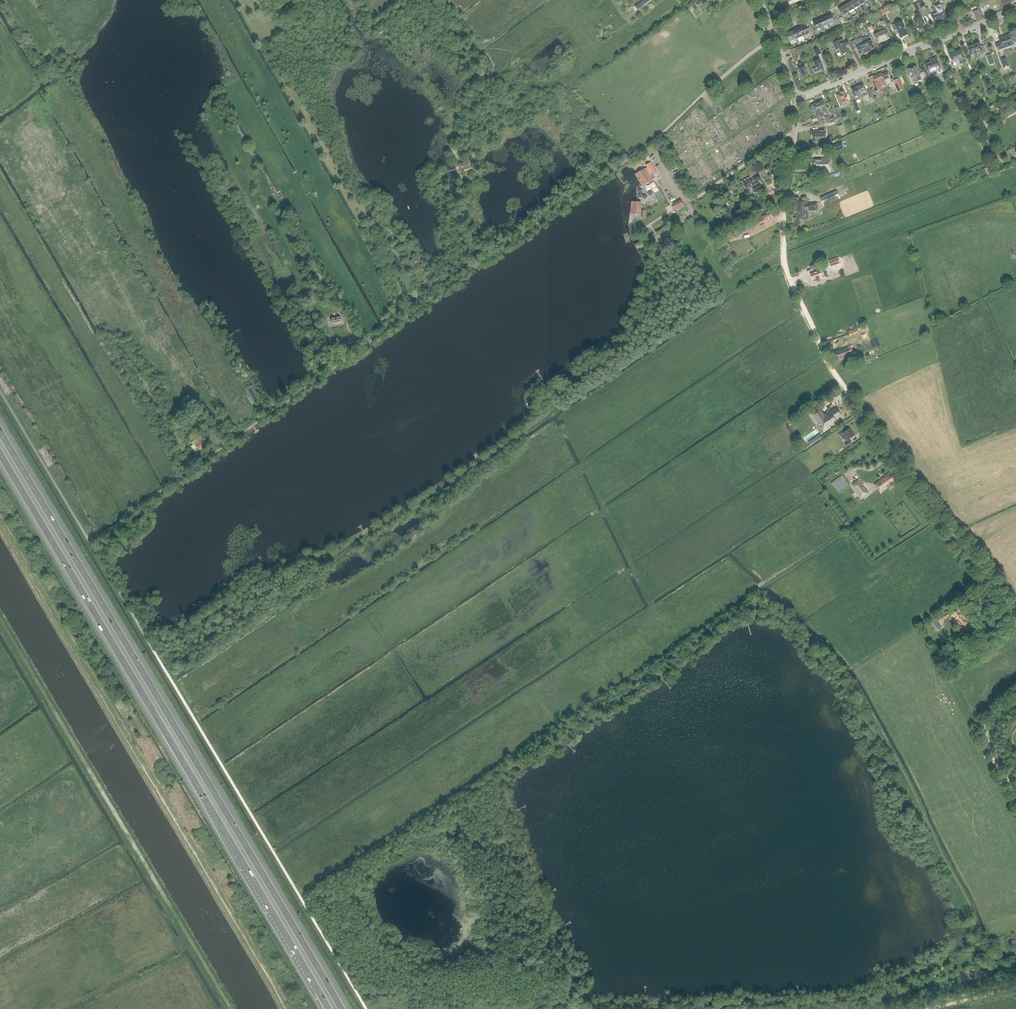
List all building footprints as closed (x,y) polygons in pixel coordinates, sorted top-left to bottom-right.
[(288,0),(287,0),(280,5),(282,9),(291,4),(288,0)] [(634,8),(636,11),(651,0),(644,0),(634,8)] [(860,5),(857,0),(854,0),(850,3),(854,9),(860,5)] [(914,5),(918,12),(924,9),(920,2),(914,5)] [(850,3),(845,6),(848,12),(854,9),(850,3)] [(934,6),(935,8),(941,21),(946,18),(940,5),(937,6),(936,5),(934,6)] [(843,15),(848,12),(845,6),(839,10),(843,15)] [(864,12),(864,13),(863,14),(864,16),(865,15),(873,12),(872,8),(864,12)] [(935,23),(941,21),(935,8),(932,9),(932,10),(933,12),(934,13),(934,14),(931,15),(935,23)] [(916,14),(917,18),(913,19),(917,28),(918,28),(919,30),(920,29),(921,30),(923,29),(923,28),(925,27),(923,24),(924,24),(920,13),(916,14)] [(831,15),(825,17),(828,24),(829,24),(833,22),(835,26),(839,24),(837,18),(833,20),(831,15)] [(825,17),(819,20),(822,27),(824,26),(827,25),(829,29),(831,28),(829,24),(828,24),(825,17)] [(824,26),(822,27),(819,20),(813,22),(814,25),(811,27),(814,32),(817,31),(816,30),(821,28),(823,31),(825,30),(824,26)] [(896,30),(897,33),(899,32),(901,38),(907,35),(905,31),(906,31),(902,22),(895,25),(895,24),(891,25),(894,31),(896,30)] [(871,25),(870,24),(867,25),(870,33),(875,31),(872,25),(871,25)] [(805,26),(799,28),(802,36),(803,36),(808,34),(809,38),(811,37),(810,33),(809,33),(805,26)] [(886,40),(890,38),(886,30),(888,29),(887,26),(879,29),(880,32),(883,40),(885,39),(886,40)] [(793,31),(796,39),(797,39),(801,37),(803,40),(805,39),(803,36),(802,36),(799,28),(793,31)] [(795,40),(796,43),(798,42),(797,39),(796,39),(793,31),(786,34),(788,38),(786,39),(788,42),(789,42),(790,42),(795,40)] [(883,40),(880,32),(874,35),(878,44),(882,42),(882,41),(883,40)] [(999,38),(1000,42),(996,44),(998,50),(1010,46),(1009,44),(1014,43),(1011,34),(999,38)] [(862,40),(867,52),(871,51),(871,50),(874,49),(870,40),(872,39),(870,35),(868,36),(869,37),(862,40)] [(863,54),(867,52),(862,40),(861,38),(851,42),(854,49),(857,48),(860,54),(863,53),(863,54)] [(843,55),(845,55),(845,54),(848,52),(845,46),(849,44),(847,39),(845,40),(845,42),(843,42),(842,39),(833,43),(836,51),(839,49),(842,55),(843,55)] [(975,44),(975,45),(973,45),(978,58),(981,57),(980,55),(984,54),(983,53),(986,52),(984,45),(981,46),(979,42),(975,44)] [(975,59),(978,58),(973,45),(971,46),(970,46),(968,46),(968,47),(967,47),(970,55),(975,54),(975,55),(974,56),(975,59)] [(957,51),(955,52),(960,64),(962,63),(961,61),(960,60),(964,58),(961,50),(960,50),(959,50),(957,50),(957,51)] [(962,63),(960,64),(955,52),(952,53),(950,54),(949,55),(952,63),(957,61),(956,63),(958,68),(963,65),(962,63)] [(816,58),(817,61),(813,62),(816,68),(813,69),(814,73),(817,72),(824,69),(821,62),(819,57),(816,58)] [(925,65),(928,74),(936,70),(938,74),(942,73),(936,58),(930,60),(931,63),(925,65)] [(1006,58),(1001,59),(1004,68),(1009,66),(1006,58)] [(798,69),(796,70),(798,73),(800,73),(802,78),(808,76),(805,69),(806,69),(804,64),(801,65),(801,67),(798,69)] [(912,68),(918,81),(921,79),(919,75),(921,74),(919,71),(918,72),(916,66),(912,68)] [(913,83),(918,81),(912,68),(908,70),(910,75),(909,76),(910,79),(911,78),(913,83)] [(893,81),(894,82),(891,83),(889,78),(890,77),(887,72),(883,74),(882,73),(878,75),(878,77),(877,78),(879,82),(878,82),(881,89),(887,86),(886,86),(887,85),(887,84),(890,83),(891,85),(891,86),(892,87),(893,88),(898,87),(900,92),(904,90),(899,79),(893,81)] [(872,85),(875,92),(879,91),(880,94),(883,93),(881,89),(878,82),(879,82),(877,78),(878,77),(878,75),(870,78),(872,85)] [(860,86),(857,87),(862,98),(864,97),(868,95),(867,93),(867,91),(866,88),(865,88),(863,84),(860,85),(860,86)] [(854,88),(851,89),(853,94),(854,97),(858,95),(860,99),(862,98),(857,87),(854,88)] [(839,99),(838,100),(839,103),(841,107),(849,103),(846,95),(845,95),(844,92),(840,94),(841,95),(837,96),(839,99)] [(824,100),(817,103),(821,111),(823,116),(828,114),(826,109),(827,108),(824,100)] [(823,116),(821,111),(817,103),(812,106),(810,107),(809,108),(810,110),(812,111),(814,110),(817,118),(818,121),(824,118),(823,116)] [(989,119),(983,122),(987,129),(992,126),(989,119)] [(749,151),(753,150),(752,146),(754,145),(753,142),(746,145),(749,151)] [(833,145),(836,151),(844,148),(842,142),(833,145)] [(814,158),(814,160),(811,160),(811,168),(814,168),(814,172),(831,171),(830,158),(814,158)] [(469,162),(461,164),(463,170),(470,167),(469,162)] [(647,168),(636,174),(642,185),(643,186),(654,179),(650,174),(651,174),(656,172),(651,162),(646,165),(647,168)] [(761,179),(757,173),(753,176),(753,175),(744,180),(742,181),(747,190),(749,189),(752,187),(755,193),(762,189),(759,183),(758,184),(757,182),(761,179)] [(772,189),(765,192),(768,197),(775,193),(772,189)] [(837,191),(820,199),(823,206),(840,199),(837,191)] [(809,210),(809,211),(818,210),(817,203),(807,204),(807,201),(797,202),(798,209),(797,209),(798,219),(804,219),(804,220),(809,219),(808,213),(807,213),(807,210),(809,210)] [(672,207),(675,213),(677,212),(684,208),(681,202),(672,207)] [(632,214),(640,214),(642,215),(642,211),(640,211),(641,203),(633,203),(632,214)] [(768,211),(758,217),(759,218),(755,220),(760,229),(767,225),(765,223),(770,220),(769,219),(771,218),(768,211)] [(750,223),(745,226),(747,230),(748,232),(753,229),(750,223)] [(745,226),(736,232),(739,236),(747,230),(745,226)] [(838,258),(829,261),(831,267),(841,264),(838,258)] [(413,259),(406,262),(409,269),(416,266),(413,259)] [(814,272),(814,273),(811,274),(812,279),(813,279),(813,281),(815,281),(817,280),(817,279),(817,277),(818,277),(822,276),(821,273),(826,271),(825,267),(819,269),(816,271),(814,272)] [(857,328),(849,331),(850,336),(859,333),(857,328)] [(869,332),(862,334),(864,340),(871,338),(869,332)] [(851,345),(833,351),(837,361),(846,357),(846,356),(853,353),(851,345)] [(259,398),(252,386),(247,389),(254,401),(259,398)] [(822,412),(814,417),(824,431),(837,423),(834,419),(840,415),(836,408),(831,412),(824,416),(822,412)] [(850,429),(842,433),(847,440),(854,435),(850,429)] [(820,434),(807,443),(808,446),(822,437),(820,434)] [(198,450),(198,451),(206,447),(200,436),(197,439),(199,443),(192,446),(194,452),(198,450)] [(845,444),(842,446),(844,448),(847,446),(847,447),(852,443),(850,440),(845,444)] [(889,473),(873,484),(880,494),(888,488),(887,486),(894,481),(889,473)] [(859,479),(852,484),(862,498),(869,493),(859,479)] [(752,603),(753,611),(763,610),(762,602),(752,603)] [(973,626),(959,609),(952,615),(960,625),(959,625),(959,627),(960,629),(961,629),(962,628),(965,632),(973,626)] [(952,617),(946,610),(940,615),(945,622),(952,617)] [(986,622),(979,627),(984,634),(986,633),(987,634),(992,631),(991,629),(991,628),(986,622)]
